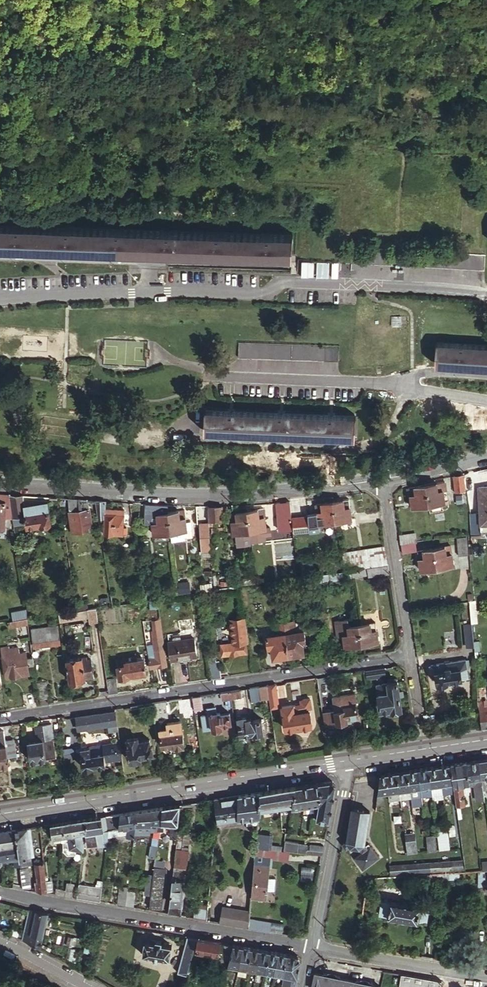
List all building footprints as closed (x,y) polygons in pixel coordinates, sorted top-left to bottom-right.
[(291,237),(0,227),(0,247),(291,257),(291,237)] [(402,324),(401,316),(393,315),(393,324),(402,324)] [(338,362),(339,347),(240,342),(239,357),(338,362)] [(486,368),(486,346),(436,343),(435,365),(486,368)] [(355,416),(206,410),(204,430),(355,437),(355,416)] [(463,478),(452,478),(452,491),(463,491),(463,478)] [(425,485),(428,504),(445,502),(443,491),(437,492),(436,483),(425,485)] [(411,496),(413,507),(428,504),(425,485),(415,487),(416,495),(411,496)] [(11,495),(0,495),(0,527),(4,527),(5,517),(14,517),(13,514),(12,506),(11,495)] [(23,496),(11,495),(12,506),(13,514),(14,517),(14,525),(28,523),(25,506),(23,496)] [(89,508),(88,500),(68,499),(69,505),(71,513),(70,514),(74,533),(90,530),(90,527),(93,526),(90,509),(89,508)] [(308,514),(307,500),(291,501),(292,515),(308,514)] [(106,509),(106,502),(95,501),(99,517),(105,518),(105,533),(127,534),(127,528),(124,527),(124,511),(106,509)] [(336,521),(352,519),(350,508),(345,508),(343,501),(333,502),(336,521)] [(291,528),(287,502),(275,504),(278,530),(291,528)] [(333,502),(323,504),(324,511),(318,512),(320,524),(336,521),(333,502)] [(48,503),(25,506),(28,523),(28,526),(51,523),(48,503)] [(208,506),(208,507),(209,521),(219,520),(223,520),(223,507),(222,506),(208,506)] [(250,530),(267,528),(266,516),(259,517),(258,509),(248,510),(250,530)] [(178,511),(169,512),(168,513),(171,532),(172,540),(186,538),(185,530),(193,528),(191,520),(186,521),(185,517),(184,510),(178,511)] [(248,510),(237,512),(238,519),(232,520),(234,532),(237,532),(250,530),(248,510)] [(482,525),(481,512),(471,513),(473,525),(474,538),(484,537),(482,525)] [(152,523),(154,535),(171,532),(168,513),(157,514),(159,522),(152,523)] [(308,517),(292,518),(294,530),(310,528),(308,517)] [(209,526),(209,523),(199,524),(201,552),(210,552),(209,526)] [(252,539),(250,530),(237,532),(238,541),(252,539)] [(415,533),(398,536),(400,544),(415,542),(417,541),(415,533)] [(470,554),(468,536),(458,537),(459,555),(470,554)] [(416,551),(415,542),(400,544),(401,553),(416,551)] [(383,546),(341,552),(344,570),(350,569),(372,566),(386,564),(384,552),(383,546)] [(437,567),(454,565),(452,554),(447,554),(445,547),(434,548),(437,567)] [(420,569),(437,567),(434,548),(424,550),(424,557),(419,558),(420,569)] [(298,563),(300,577),(314,575),(311,561),(298,563)] [(386,564),(372,566),(374,574),(389,572),(388,564),(386,564)] [(368,568),(352,570),(353,576),(369,574),(368,568)] [(344,570),(314,575),(315,582),(351,576),(350,569),(344,570)] [(210,582),(200,583),(202,591),(211,590),(210,582)] [(112,598),(114,605),(138,601),(137,595),(129,596),(129,595),(112,598)] [(159,599),(150,599),(152,609),(159,608),(159,599)] [(477,599),(473,599),(470,600),(471,610),(478,609),(477,599)] [(95,608),(93,608),(87,610),(88,617),(89,623),(97,622),(95,608)] [(78,611),(58,614),(59,621),(88,617),(87,610),(78,611)] [(239,633),(246,632),(246,631),(244,617),(236,618),(239,633)] [(24,619),(8,622),(9,628),(25,625),(24,619)] [(349,634),(348,625),(347,620),(334,621),(337,637),(343,635),(343,634),(349,634)] [(153,632),(154,639),(157,638),(156,633),(162,632),(160,621),(154,622),(156,631),(153,632)] [(283,622),(285,633),(295,631),(293,621),(283,622)] [(371,630),(369,622),(359,624),(362,644),(377,641),(376,629),(371,630)] [(343,635),(345,646),(362,644),(359,624),(348,625),(349,634),(343,634),(343,635)] [(57,626),(32,630),(35,648),(42,647),(43,649),(51,648),(51,645),(60,644),(57,626)] [(288,655),(303,652),(302,641),(305,641),(303,630),(295,631),(285,633),(288,655)] [(474,645),(473,630),(464,631),(465,646),(474,645)] [(157,658),(150,659),(151,668),(167,666),(162,632),(156,633),(157,638),(154,639),(155,645),(157,658)] [(246,632),(239,633),(230,634),(232,642),(219,644),(221,655),(229,653),(229,654),(239,653),(239,652),(246,650),(245,641),(247,641),(246,632)] [(272,657),(288,655),(285,633),(266,636),(267,647),(271,646),(272,657)] [(194,638),(168,642),(171,659),(196,655),(194,638)] [(327,660),(324,641),(316,643),(319,661),(327,660)] [(155,645),(148,646),(150,659),(157,658),(155,645)] [(30,674),(29,665),(27,653),(20,654),(19,649),(9,650),(8,647),(2,647),(4,673),(10,672),(10,677),(30,674)] [(85,656),(66,659),(69,680),(85,677),(86,677),(94,675),(91,658),(86,659),(85,656)] [(116,659),(119,677),(129,675),(146,672),(144,658),(137,659),(136,657),(132,658),(132,660),(125,661),(124,658),(116,659)] [(258,657),(251,658),(254,672),(261,671),(258,657)] [(461,678),(469,676),(466,658),(430,664),(431,672),(435,672),(437,683),(461,679),(461,678)] [(208,664),(210,678),(217,677),(216,662),(208,664)] [(375,667),(376,676),(385,675),(384,666),(375,667)] [(375,667),(366,669),(367,677),(376,676),(375,667)] [(116,677),(106,679),(108,694),(118,693),(116,677)] [(397,680),(388,681),(376,684),(380,709),(391,707),(392,708),(401,707),(397,680)] [(278,698),(276,683),(266,685),(268,698),(268,699),(278,698)] [(268,698),(266,685),(258,686),(259,693),(260,699),(268,698)] [(46,686),(39,686),(41,699),(48,698),(46,686)] [(258,686),(250,687),(251,694),(259,693),(258,686)] [(231,690),(232,697),(240,696),(238,689),(231,690)] [(220,692),(222,699),(232,697),(231,690),(220,692)] [(358,714),(354,692),(332,696),(335,710),(325,712),(326,721),(336,720),(337,720),(338,721),(344,720),(345,719),(352,718),(352,715),(358,714)] [(202,708),(201,702),(200,695),(192,696),(193,704),(194,709),(202,708)] [(193,704),(192,696),(179,698),(181,706),(193,704)] [(279,707),(278,698),(268,699),(270,709),(279,707)] [(301,703),(281,706),(284,728),(311,724),(309,707),(312,707),(310,698),(301,700),(301,703)] [(163,701),(164,708),(153,710),(153,715),(168,713),(166,700),(163,701)] [(153,710),(164,708),(163,701),(151,702),(153,710)] [(143,711),(153,710),(151,702),(143,704),(143,711)] [(132,713),(143,711),(143,704),(142,704),(131,705),(132,713)] [(206,708),(206,714),(209,729),(222,727),(221,723),(231,722),(229,712),(227,712),(226,708),(223,708),(224,713),(220,713),(219,711),(216,712),(215,707),(206,708)] [(116,717),(115,710),(76,716),(77,724),(116,717)] [(206,714),(201,715),(203,730),(209,729),(206,714)] [(241,714),(236,714),(239,732),(262,729),(261,718),(252,719),(251,718),(246,719),(246,717),(241,717),(241,714)] [(184,745),(180,721),(167,723),(168,729),(160,730),(162,745),(174,744),(174,746),(184,745)] [(38,730),(36,730),(37,740),(28,742),(31,760),(46,757),(43,739),(43,738),(51,736),(48,724),(37,726),(38,730)] [(0,746),(0,765),(9,764),(8,753),(15,752),(13,739),(5,740),(3,731),(0,731),(0,735),(0,745),(0,746)] [(43,739),(46,757),(57,755),(54,737),(43,739)] [(138,737),(127,739),(130,760),(141,758),(140,754),(152,752),(151,747),(150,747),(149,740),(147,740),(147,739),(144,739),(144,737),(138,738),(138,737)] [(89,747),(81,748),(84,767),(107,764),(106,759),(119,757),(117,742),(103,744),(90,746),(89,747)] [(482,778),(479,760),(467,761),(469,780),(469,783),(469,786),(474,786),(476,801),(484,800),(482,778)] [(469,780),(467,761),(450,764),(452,783),(453,785),(462,784),(469,783),(469,780)] [(452,783),(450,764),(440,765),(442,784),(452,783)] [(442,784),(440,765),(428,767),(431,785),(432,795),(443,793),(442,784)] [(417,768),(420,787),(431,785),(428,767),(417,768)] [(407,770),(410,788),(420,787),(417,768),(407,770)] [(396,772),(399,789),(410,788),(407,770),(396,772)] [(396,772),(385,773),(388,791),(399,789),(396,772)] [(385,773),(380,774),(377,792),(382,792),(388,791),(385,773)] [(331,783),(320,784),(320,787),(320,789),(321,790),(321,791),(321,792),(321,795),(321,797),(320,800),(317,800),(317,803),(319,803),(316,819),(328,821),(336,785),(331,783)] [(462,784),(453,785),(455,806),(459,806),(465,805),(463,792),(470,791),(469,786),(469,783),(462,784)] [(320,787),(320,784),(307,785),(306,805),(315,803),(317,803),(317,800),(320,800),(321,797),(321,795),(321,792),(321,791),(321,790),(320,789),(320,787)] [(307,785),(294,787),(292,801),(292,806),(306,805),(307,785)] [(431,785),(420,787),(421,796),(432,795),(431,785)] [(292,801),(294,787),(280,789),(281,794),(281,802),(288,801),(292,801)] [(420,787),(410,788),(411,797),(421,796),(420,787)] [(410,788),(399,789),(400,798),(411,797),(410,788)] [(280,789),(259,792),(258,805),(263,805),(274,803),(281,802),(281,794),(280,789)] [(399,789),(388,791),(389,800),(400,798),(399,789)] [(258,805),(259,792),(237,795),(236,818),(245,818),(257,818),(258,813),(258,805)] [(237,795),(213,799),(216,816),(215,821),(236,818),(237,795)] [(411,797),(412,805),(422,804),(421,796),(411,797)] [(177,824),(179,803),(161,806),(159,824),(164,824),(173,825),(177,824)] [(274,808),(274,803),(263,805),(263,813),(274,808)] [(161,806),(136,810),(137,827),(152,827),(152,824),(158,824),(159,824),(161,806)] [(367,848),(364,845),(363,843),(369,812),(351,809),(346,840),(341,844),(346,850),(350,846),(359,848),(361,852),(362,852),(367,848)] [(137,827),(136,810),(109,814),(111,827),(127,825),(129,833),(129,834),(136,833),(137,827)] [(109,814),(104,815),(108,825),(108,826),(107,836),(129,833),(127,825),(111,827),(109,814)] [(104,815),(87,818),(85,830),(87,839),(97,838),(96,828),(108,825),(104,815)] [(85,830),(87,818),(70,820),(73,833),(65,835),(64,838),(63,838),(62,841),(64,840),(64,843),(63,849),(68,851),(75,850),(76,846),(83,847),(85,830)] [(73,833),(70,820),(51,824),(53,836),(65,835),(73,833)] [(98,845),(106,844),(107,836),(108,826),(108,825),(96,828),(97,838),(98,845)] [(26,827),(15,829),(18,857),(19,864),(19,865),(27,864),(31,863),(26,827)] [(136,833),(136,834),(150,835),(151,832),(152,827),(137,827),(136,833)] [(0,832),(0,859),(11,858),(18,857),(15,829),(0,832)] [(412,829),(404,830),(407,851),(414,850),(412,829)] [(439,849),(449,849),(448,830),(437,831),(439,849)] [(188,833),(176,832),(175,835),(175,838),(174,849),(187,850),(188,833)] [(270,834),(256,832),(255,842),(255,847),(261,848),(269,849),(270,834)] [(434,835),(426,835),(427,849),(436,848),(434,835)] [(283,850),(305,853),(307,847),(305,843),(298,843),(295,843),(294,849),(283,848),(283,850)] [(377,856),(367,843),(364,845),(367,848),(362,852),(361,852),(353,858),(362,868),(377,856)] [(322,853),(324,845),(311,844),(310,844),(307,847),(305,853),(322,855),(322,853)] [(149,859),(152,859),(155,859),(157,848),(151,847),(150,851),(149,859)] [(261,857),(266,857),(274,857),(274,849),(273,849),(269,849),(261,848),(261,857)] [(185,861),(187,850),(174,849),(173,860),(181,861),(185,861)] [(254,856),(251,897),(266,898),(269,864),(266,864),(266,857),(261,857),(254,856)] [(462,866),(460,858),(452,859),(453,867),(462,866)] [(440,860),(441,868),(453,867),(452,859),(440,860)] [(181,861),(173,860),(172,869),(180,869),(181,861)] [(430,861),(430,869),(441,868),(440,860),(430,861)] [(155,863),(154,868),(164,870),(165,863),(155,861),(155,863)] [(419,862),(420,870),(430,869),(430,861),(419,862)] [(409,864),(410,871),(420,870),(419,862),(409,864)] [(44,873),(43,863),(35,864),(36,874),(44,873)] [(398,865),(399,872),(410,871),(409,864),(398,865)] [(398,865),(389,866),(388,866),(389,873),(399,872),(398,865)] [(20,869),(22,889),(30,890),(27,868),(20,869)] [(150,895),(149,909),(160,911),(166,870),(164,870),(154,868),(150,895)] [(172,869),(169,906),(181,908),(183,887),(184,875),(184,870),(180,869),(172,869)] [(479,869),(478,870),(479,887),(486,886),(486,879),(486,869),(483,869),(479,869)] [(35,882),(35,891),(47,893),(44,873),(36,874),(37,882),(35,882)] [(191,875),(184,875),(183,887),(190,888),(191,875)] [(55,888),(54,894),(62,895),(63,890),(63,884),(60,884),(59,888),(56,888),(55,888)] [(65,890),(64,896),(73,897),(74,885),(66,884),(65,890)] [(78,884),(76,898),(99,902),(101,888),(78,884)] [(127,907),(129,891),(120,890),(118,905),(127,907)] [(137,892),(129,891),(127,907),(135,908),(137,892)] [(426,922),(428,908),(420,906),(420,905),(408,904),(408,903),(402,902),(401,902),(391,901),(390,902),(381,900),(379,914),(388,916),(389,917),(399,919),(400,919),(406,921),(407,920),(418,922),(418,921),(426,922)] [(220,906),(218,923),(247,928),(249,916),(250,910),(220,906)] [(206,922),(207,908),(195,907),(193,919),(206,922)] [(25,924),(32,926),(35,912),(28,911),(25,924)] [(46,913),(35,911),(35,912),(32,926),(29,943),(40,949),(46,913)] [(249,916),(247,928),(270,931),(272,920),(249,916)] [(25,924),(22,940),(29,943),(32,926),(25,924)] [(91,951),(95,937),(90,936),(85,950),(87,950),(90,952),(91,951)] [(198,941),(184,938),(182,950),(193,952),(195,952),(198,941)] [(169,959),(171,947),(160,945),(161,943),(155,941),(154,944),(143,942),(141,954),(169,959)] [(198,941),(195,952),(217,956),(219,944),(198,941)] [(227,967),(233,946),(224,945),(220,957),(217,971),(225,973),(227,967)] [(243,948),(233,946),(227,967),(238,969),(239,966),(243,948)] [(239,966),(238,969),(248,970),(248,969),(252,949),(243,948),(239,966)] [(248,969),(248,970),(257,971),(261,950),(252,949),(248,969)] [(189,964),(193,952),(182,950),(180,962),(189,964)] [(257,971),(266,972),(270,951),(261,950),(257,971)] [(270,951),(266,972),(275,974),(279,953),(270,951)] [(284,975),(287,954),(279,953),(275,974),(284,975)] [(284,975),(297,976),(300,959),(298,955),(287,954),(284,975)] [(178,973),(186,974),(189,964),(180,962),(178,973)] [(349,979),(339,977),(340,974),(323,971),(322,973),(313,972),(310,986),(347,986),(349,979)] [(439,980),(401,973),(399,984),(409,986),(438,986),(439,980)] [(347,986),(379,986),(380,985),(372,984),(372,981),(356,978),(354,980),(349,979),(347,986)]
